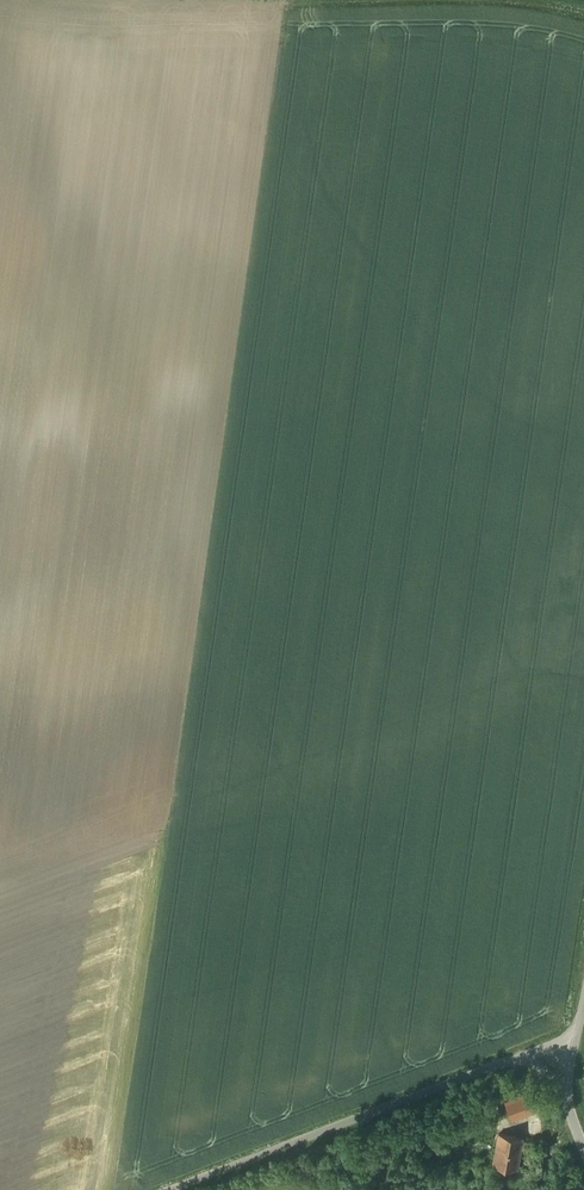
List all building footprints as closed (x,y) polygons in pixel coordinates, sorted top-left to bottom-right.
[(534,1090),(506,1101),(512,1118),(540,1107),(534,1090)] [(499,1132),(496,1145),(521,1150),(523,1137),(499,1132)] [(517,1168),(521,1150),(496,1145),(493,1164),(517,1168)]
